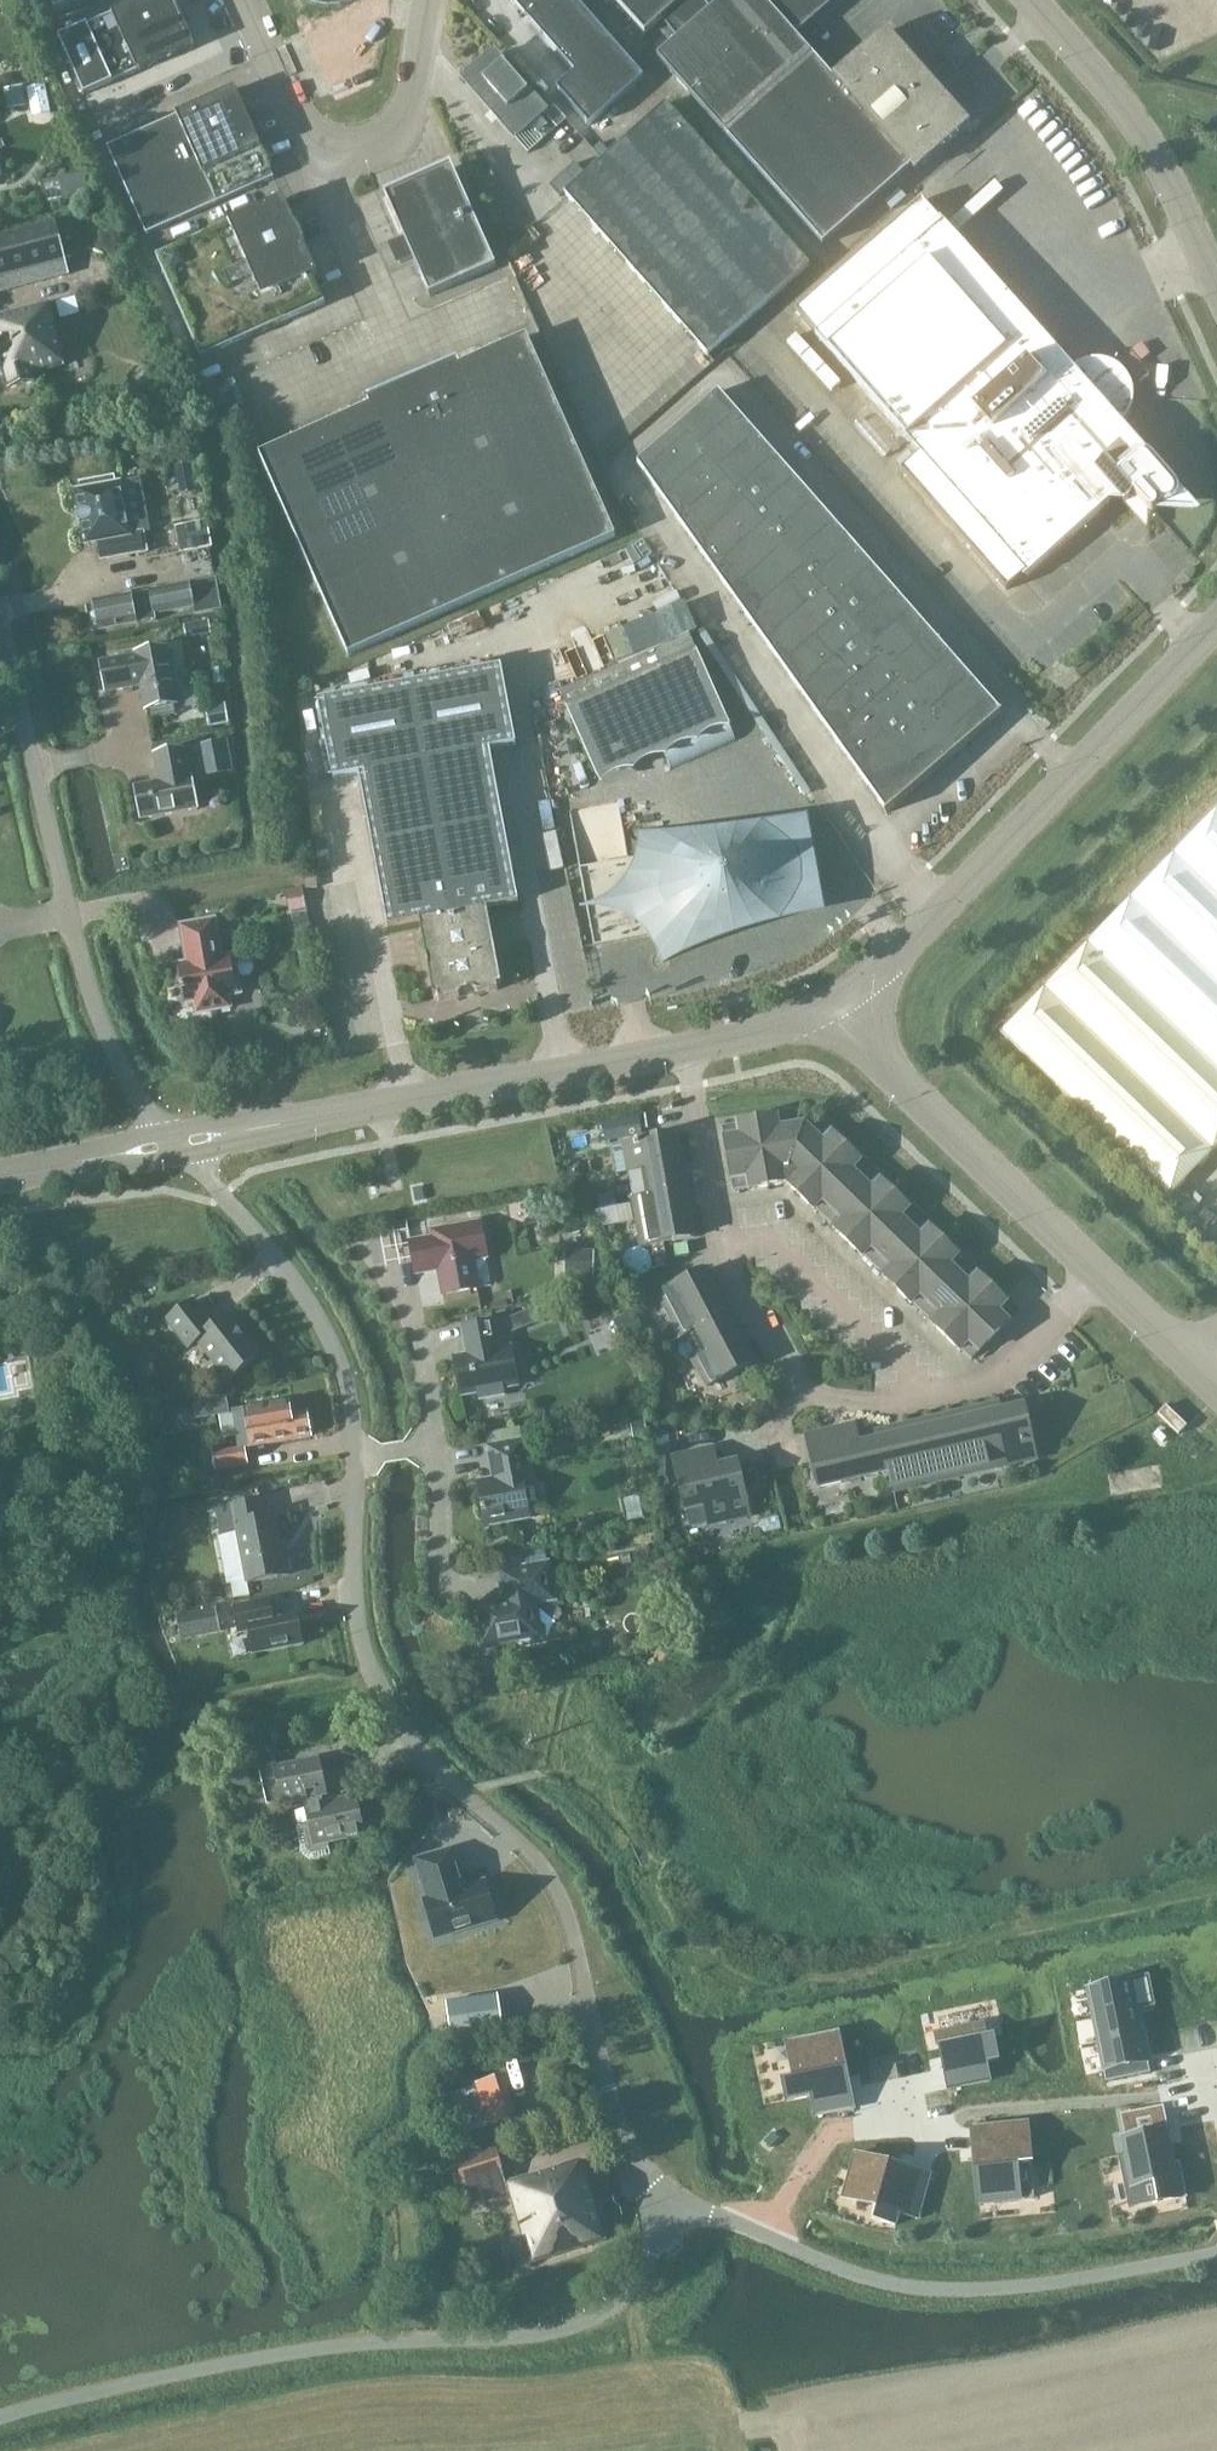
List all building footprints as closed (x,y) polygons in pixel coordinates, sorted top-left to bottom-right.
[(46,18),(88,0),(38,0),(46,18)] [(174,0),(144,0),(58,38),(83,96),(194,47),(174,0)] [(575,74),(556,90),(589,127),(644,79),(599,28),(574,0),(510,0),(575,74)] [(644,34),(661,19),(682,0),(613,0),(644,34)] [(726,131),(812,55),(796,37),(837,0),(723,0),(711,10),(702,0),(682,0),(661,19),(678,38),(658,56),(726,131)] [(313,42),(320,60),(354,46),(347,29),(313,42)] [(812,55),(726,131),(724,133),(823,245),(910,167),(915,173),(969,125),(935,87),(932,90),(917,73),(920,70),(886,31),(833,79),(812,55)] [(544,113),(494,56),(465,81),(515,139),(544,113)] [(22,87),(3,90),(7,111),(26,107),(22,87)] [(261,149),(235,90),(176,116),(176,117),(107,148),(146,235),(273,179),(260,149),(261,149)] [(810,266),(706,149),(666,104),(564,194),(707,356),(810,266)] [(544,113),(556,127),(565,119),(553,105),(544,113)] [(386,200),(401,234),(403,238),(392,244),(400,264),(412,258),(429,297),(496,267),(452,170),(386,200)] [(1076,196),(1094,186),(1087,173),(1069,183),(1076,196)] [(922,199),(794,313),(921,457),(902,474),(1007,593),(1109,504),(1124,505),(1134,516),(1144,509),(1146,512),(1148,514),(1154,513),(1155,512),(1153,503),(1150,503),(1156,498),(1168,505),(1180,495),(1175,481),(1123,424),(1133,399),(1133,396),(1121,371),(1104,362),(1088,362),(1072,368),(922,199)] [(229,226),(156,259),(200,360),(325,305),(312,277),(317,275),(283,200),(229,225),(229,226)] [(537,215),(498,237),(513,264),(553,242),(537,215)] [(0,237),(0,292),(69,275),(56,223),(0,237)] [(56,317),(75,311),(70,293),(51,299),(56,317)] [(0,316),(0,364),(7,390),(36,383),(34,375),(65,367),(64,365),(65,365),(61,349),(63,349),(51,303),(0,316)] [(369,406),(258,456),(348,657),(615,537),(526,337),(460,366),(457,360),(366,401),(369,406)] [(616,406),(642,382),(623,361),(597,385),(616,406)] [(703,457),(744,421),(718,392),(678,428),(703,457)] [(703,457),(729,486),(770,450),(744,421),(703,457)] [(660,496),(703,457),(678,428),(637,464),(660,496)] [(729,486),(755,515),(795,479),(770,450),(729,486)] [(729,486),(703,457),(660,496),(682,528),(729,486)] [(80,485),(81,491),(74,492),(84,545),(96,543),(100,561),(146,552),(143,533),(130,535),(120,483),(114,485),(113,478),(79,485),(80,485)] [(795,479),(755,515),(781,544),(821,508),(795,479)] [(755,515),(729,486),(682,528),(705,559),(755,515)] [(781,544),(807,573),(847,537),(821,508),(781,544)] [(781,544),(755,515),(705,559),(728,591),(781,544)] [(206,522),(176,528),(180,552),(211,546),(206,522)] [(641,533),(626,540),(633,555),(648,548),(641,533)] [(807,573),(832,602),(873,566),(847,537),(807,573)] [(807,573),(781,544),(728,591),(750,623),(807,573)] [(832,602),(858,631),(899,595),(873,566),(832,602)] [(625,575),(628,588),(656,580),(653,567),(625,575)] [(832,602),(807,573),(750,623),(773,655),(832,602)] [(217,578),(150,591),(94,601),(99,629),(155,620),(154,615),(193,608),(194,616),(222,610),(223,610),(217,582),(217,578)] [(858,631),(884,660),(924,624),(899,595),(858,631)] [(858,631),(832,602),(773,655),(796,687),(858,631)] [(618,665),(679,638),(696,631),(684,603),(667,610),(606,638),(618,665)] [(884,660),(910,689),(950,653),(924,624),(884,660)] [(884,660),(858,631),(796,687),(818,719),(884,660)] [(689,635),(560,692),(597,776),(661,747),(671,769),(736,741),(689,635)] [(134,656),(99,662),(105,693),(133,687),(132,683),(139,682),(144,710),(177,704),(167,647),(134,653),(134,656)] [(551,653),(561,687),(579,682),(569,647),(551,653)] [(950,653),(910,689),(935,718),(976,683),(950,653)] [(910,689),(884,660),(818,719),(841,750),(910,689)] [(501,667),(318,701),(333,780),(359,775),(388,928),(419,922),(433,998),(439,1001),(459,997),(463,992),(472,991),(477,994),(497,990),(501,985),(487,909),(518,903),(490,750),(516,745),(501,667)] [(1002,712),(976,683),(935,718),(961,747),(1002,712)] [(935,718),(910,689),(841,750),(863,782),(935,718)] [(961,747),(935,718),(863,782),(885,813),(886,814),(961,747)] [(218,739),(204,742),(208,766),(222,763),(218,739)] [(162,782),(134,787),(140,820),(197,809),(191,776),(189,777),(184,749),(153,754),(157,776),(161,775),(162,782)] [(1001,1033),(1170,1197),(1216,1149),(1216,808),(1001,1033)] [(580,870),(594,947),(809,907),(795,830),(580,870)] [(311,933),(302,888),(285,891),(289,913),(292,912),(296,936),(311,933)] [(180,969),(177,970),(184,1006),(195,1004),(196,1013),(230,1007),(228,998),(240,996),(233,956),(221,958),(214,920),(181,926),(187,964),(179,965),(180,969)] [(769,1186),(786,1183),(805,1123),(794,1125),(792,1115),(778,1118),(777,1116),(757,1120),(769,1186)] [(641,1116),(621,1119),(624,1137),(644,1133),(641,1116)] [(748,1190),(769,1186),(757,1120),(736,1124),(736,1126),(723,1128),(734,1191),(747,1188),(748,1190)] [(786,1183),(799,1196),(846,1147),(831,1132),(830,1134),(820,1124),(813,1131),(805,1123),(786,1183)] [(619,1128),(596,1131),(598,1142),(620,1139),(619,1128)] [(696,1238),(677,1134),(625,1143),(625,1146),(612,1149),(616,1174),(648,1169),(652,1196),(635,1199),(643,1247),(696,1238)] [(861,1162),(846,1147),(799,1196),(814,1210),(816,1209),(825,1218),(869,1172),(860,1163),(861,1162)] [(869,1172),(825,1218),(834,1227),(833,1228),(848,1243),(895,1194),(880,1180),(878,1181),(869,1172)] [(864,1256),(874,1265),(918,1219),(909,1210),(910,1209),(895,1194),(848,1243),(863,1257),(864,1256)] [(882,1275),(897,1290),(944,1241),(928,1227),(927,1228),(918,1219),(874,1265),(883,1274),(882,1275)] [(480,1222),(431,1231),(433,1238),(411,1242),(417,1274),(439,1270),(443,1294),(479,1288),(473,1254),(486,1252),(480,1222)] [(944,1241),(897,1290),(912,1304),(913,1303),(922,1312),(967,1266),(957,1257),(959,1256),(944,1241)] [(976,1275),(967,1266),(922,1312),(932,1321),(930,1322),(946,1337),(992,1289),(977,1274),(976,1275)] [(694,1361),(707,1387),(755,1362),(706,1269),(659,1294),(681,1337),(696,1330),(697,1333),(708,1354),(694,1361)] [(1008,1303),(992,1289),(946,1337),(961,1352),(962,1350),(972,1360),(1016,1314),(1006,1305),(1008,1303)] [(228,1380),(261,1355),(229,1315),(213,1328),(192,1301),(167,1321),(189,1348),(197,1342),(228,1380)] [(128,1331),(134,1343),(161,1329),(154,1317),(128,1331)] [(468,1355),(455,1358),(462,1396),(478,1393),(479,1400),(505,1395),(504,1388),(518,1387),(510,1348),(499,1350),(494,1322),(462,1328),(468,1355)] [(245,1410),(233,1412),(239,1449),(244,1448),(252,1447),(260,1446),(311,1437),(307,1413),(292,1416),(292,1415),(289,1402),(245,1410)] [(879,1432),(889,1472),(893,1491),(1037,1457),(1025,1406),(1001,1411),(1000,1404),(879,1432)] [(1166,1406),(1159,1414),(1158,1415),(1179,1435),(1180,1433),(1188,1426),(1166,1406)] [(889,1472),(879,1432),(858,1437),(856,1426),(806,1437),(818,1489),(889,1472)] [(494,1479),(478,1482),(486,1526),(530,1518),(524,1485),(532,1483),(524,1440),(488,1447),(494,1479)] [(239,1449),(214,1453),(217,1470),(247,1465),(244,1448),(239,1449)] [(708,1524),(750,1515),(738,1463),(719,1468),(714,1450),(673,1459),(684,1511),(704,1506),(708,1524)] [(247,1583),(290,1575),(286,1553),(283,1554),(275,1515),(265,1517),(262,1500),(216,1509),(222,1536),(237,1533),(247,1583)] [(506,1602),(474,1607),(481,1648),(519,1641),(520,1648),(542,1644),(534,1604),(554,1600),(548,1564),(500,1573),(506,1602)] [(252,1651),(301,1641),(295,1608),(271,1613),(268,1597),(232,1604),(238,1631),(247,1629),(252,1651)] [(260,1768),(269,1806),(305,1799),(307,1807),(306,1808),(309,1822),(301,1823),(301,1824),(297,1825),(305,1859),(331,1853),(330,1849),(329,1843),(364,1835),(356,1796),(323,1804),(321,1795),(326,1794),(318,1760),(280,1768),(276,1749),(275,1749),(274,1745),(252,1750),(253,1754),(252,1754),(254,1763),(250,1763),(228,1768),(233,1789),(254,1784),(251,1770),(260,1768)] [(424,1900),(435,1938),(495,1920),(493,1912),(495,1912),(488,1889),(486,1889),(483,1882),(459,1890),(456,1882),(459,1881),(460,1880),(460,1878),(460,1874),(452,1848),(415,1860),(427,1899),(424,1900)] [(1086,1989),(1092,2018),(1154,2005),(1148,1977),(1086,1989)] [(464,2011),(447,2013),(450,2037),(503,2029),(498,1996),(463,2001),(464,2011)] [(1092,2018),(1097,2044),(1143,2035),(1138,2009),(1154,2006),(1154,2005),(1092,2018)] [(944,2068),(948,2089),(990,2081),(986,2062),(998,2059),(993,2037),(981,2040),(978,2026),(937,2034),(944,2068)] [(837,2034),(821,2037),(823,2046),(789,2053),(794,2078),(783,2080),(787,2102),(812,2097),(815,2116),(853,2108),(846,2076),(838,2033),(837,2034)] [(1143,2035),(1097,2044),(1103,2071),(1148,2062),(1143,2035)] [(517,2117),(503,2074),(475,2083),(489,2126),(517,2117)] [(1125,2156),(1131,2187),(1154,2183),(1158,2203),(1185,2197),(1179,2164),(1174,2165),(1170,2145),(1162,2108),(1121,2116),(1125,2137),(1121,2138),(1125,2155),(1125,2156)] [(976,2174),(977,2191),(992,2189),(994,2203),(1020,2200),(1016,2166),(1031,2164),(1028,2123),(971,2128),(974,2161),(975,2174),(976,2174)] [(494,2147),(454,2160),(462,2185),(502,2173),(494,2147)] [(898,2166),(855,2154),(851,2172),(860,2174),(853,2201),(877,2207),(874,2220),(895,2226),(898,2214),(917,2219),(929,2175),(898,2166)] [(558,2164),(551,2166),(504,2181),(528,2262),(603,2239),(580,2162),(559,2168),(558,2164)]
